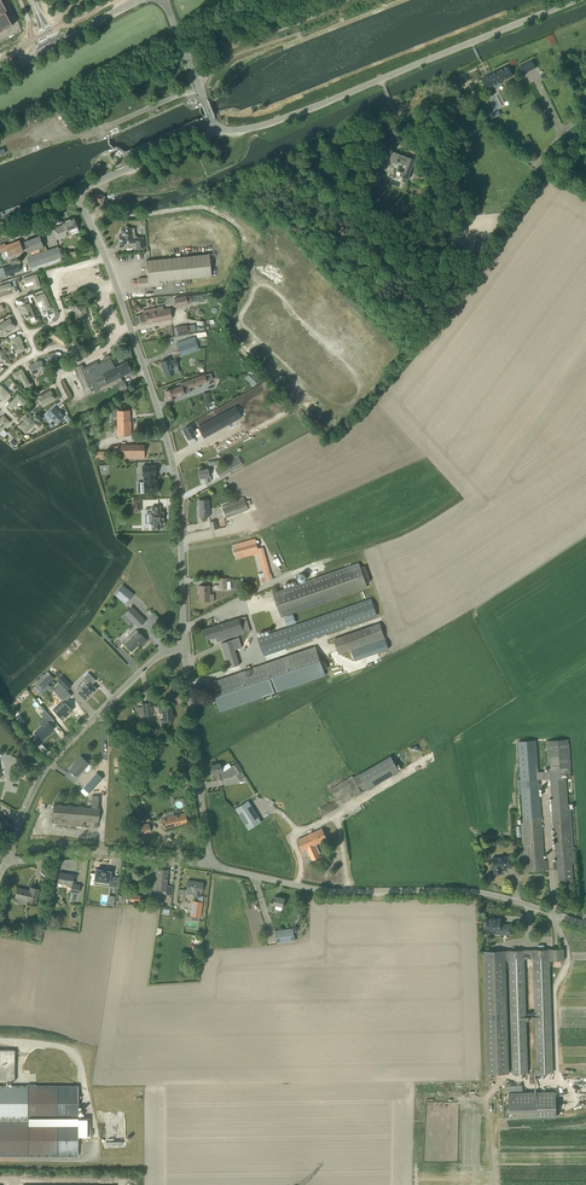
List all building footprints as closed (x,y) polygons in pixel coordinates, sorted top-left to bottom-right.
[(1,32),(12,25),(5,12),(0,14),(0,30),(1,32)] [(532,60),(519,67),(522,74),(536,68),(532,60)] [(508,66),(482,78),(486,88),(513,75),(508,66)] [(488,97),(493,109),(501,105),(496,94),(488,97)] [(493,118),(502,114),(500,109),(491,113),(493,118)] [(404,172),(394,169),(393,174),(408,180),(415,160),(393,151),(390,158),(389,161),(396,164),(397,164),(398,162),(406,165),(404,172)] [(94,165),(99,174),(104,172),(100,162),(94,165)] [(103,203),(102,203),(104,196),(105,196),(95,193),(94,193),(95,193),(93,200),(93,199),(92,200),(103,203)] [(464,205),(455,205),(456,233),(467,233),(466,223),(465,223),(464,205)] [(62,222),(63,224),(53,228),(57,240),(79,232),(74,217),(62,222)] [(136,249),(144,248),(143,237),(136,238),(135,236),(135,234),(134,233),(132,233),(132,228),(129,228),(128,226),(125,227),(124,228),(121,229),(122,236),(119,236),(119,244),(136,242),(136,249)] [(39,236),(24,241),(28,252),(29,251),(31,258),(28,259),(32,272),(63,262),(61,257),(58,246),(47,250),(45,245),(43,246),(39,236)] [(19,240),(5,245),(5,243),(0,245),(0,249),(1,252),(7,250),(8,254),(17,251),(17,253),(23,251),(19,240)] [(209,254),(146,260),(148,277),(138,278),(139,288),(163,285),(163,281),(211,276),(209,254)] [(0,269),(0,277),(20,270),(18,263),(0,269)] [(262,271),(267,274),(276,278),(280,269),(267,263),(262,271)] [(36,288),(40,286),(36,274),(23,279),(24,283),(33,280),(36,288)] [(11,288),(10,283),(0,286),(0,291),(7,289),(9,289),(10,289),(10,288),(11,288)] [(49,309),(51,308),(51,306),(50,306),(44,293),(34,297),(36,302),(42,300),(46,310),(49,309)] [(190,296),(186,296),(175,298),(176,307),(188,305),(188,304),(192,303),(190,296)] [(28,318),(34,315),(29,303),(21,307),(22,309),(21,309),(23,314),(24,313),(25,317),(25,318),(26,319),(27,320),(28,319),(28,318)] [(85,312),(86,312),(86,308),(85,308),(85,306),(76,306),(76,320),(85,319),(85,312)] [(170,308),(164,309),(163,306),(155,307),(158,321),(172,318),(170,308)] [(158,321),(155,307),(149,309),(149,312),(139,314),(141,324),(145,323),(145,324),(158,321)] [(15,326),(10,318),(0,325),(0,330),(3,334),(4,333),(4,334),(9,331),(9,330),(15,326)] [(176,327),(173,328),(175,335),(178,335),(188,333),(188,332),(187,325),(176,327)] [(25,350),(25,349),(24,348),(24,347),(21,342),(22,342),(20,337),(19,338),(18,336),(10,340),(17,353),(23,350),(25,350)] [(199,349),(196,340),(194,336),(176,342),(180,355),(199,349)] [(49,358),(53,368),(66,362),(64,358),(55,361),(53,356),(49,358)] [(127,361),(121,363),(115,366),(111,357),(98,363),(97,360),(84,367),(82,364),(74,368),(85,390),(93,386),(96,394),(110,387),(117,384),(121,393),(127,390),(123,381),(121,376),(126,374),(128,377),(133,374),(127,361)] [(175,373),(174,373),(179,371),(177,365),(177,364),(176,359),(170,361),(170,359),(161,362),(166,376),(175,373)] [(35,363),(29,366),(31,372),(32,374),(34,374),(34,373),(45,369),(41,361),(39,362),(39,361),(35,362),(35,363)] [(25,387),(30,384),(22,369),(13,374),(15,378),(20,376),(25,387)] [(189,388),(208,382),(207,381),(213,379),(211,372),(205,374),(186,379),(186,381),(189,388)] [(255,373),(251,377),(249,374),(244,378),(252,386),(256,383),(255,382),(259,378),(255,373)] [(173,390),(173,389),(166,391),(167,396),(169,400),(176,398),(176,397),(185,394),(183,390),(189,388),(186,381),(180,383),(181,385),(182,387),(173,390)] [(9,394),(1,386),(0,387),(0,397),(3,400),(9,394)] [(41,405),(51,400),(55,398),(53,395),(51,392),(52,392),(51,390),(50,390),(49,391),(43,394),(43,393),(38,396),(39,396),(37,397),(41,405)] [(209,393),(203,394),(205,405),(211,403),(209,393)] [(23,405),(26,402),(18,394),(8,406),(10,408),(11,410),(12,410),(13,408),(19,401),(23,405)] [(250,397),(243,401),(247,408),(254,404),(250,397)] [(62,415),(59,411),(59,412),(54,407),(49,411),(48,411),(47,413),(48,415),(49,415),(57,423),(63,417),(62,415)] [(193,430),(191,426),(183,430),(188,439),(195,435),(197,437),(202,434),(204,437),(240,418),(234,407),(198,427),(193,430)] [(117,410),(117,408),(111,408),(111,417),(117,417),(117,436),(131,435),(131,421),(130,421),(130,410),(117,410)] [(10,422),(5,417),(5,416),(4,415),(3,415),(2,416),(2,417),(1,418),(0,417),(0,432),(10,422)] [(25,432),(36,423),(30,416),(28,418),(27,417),(24,420),(25,420),(19,426),(25,432)] [(145,458),(144,445),(118,445),(118,459),(145,458)] [(95,452),(95,460),(104,460),(104,461),(107,460),(107,451),(95,452)] [(243,464),(239,457),(216,469),(219,477),(243,464)] [(157,481),(155,481),(155,475),(156,475),(155,465),(142,466),(143,476),(144,476),(144,492),(158,492),(157,481)] [(210,476),(208,468),(199,470),(201,478),(205,477),(206,482),(210,481),(209,476),(210,476)] [(222,506),(222,509),(226,518),(248,509),(247,507),(251,506),(249,500),(246,501),(244,496),(236,499),(236,501),(222,506)] [(210,516),(209,499),(199,500),(199,516),(210,516)] [(160,506),(152,507),(152,506),(152,507),(152,512),(151,512),(150,512),(150,513),(150,523),(150,524),(151,524),(151,523),(152,523),(152,529),(160,529),(160,523),(163,523),(163,519),(163,516),(163,513),(163,512),(160,512),(160,507),(160,506)] [(211,529),(218,528),(216,520),(210,522),(211,529)] [(258,549),(255,539),(232,545),(236,559),(258,554),(263,573),(258,574),(261,585),(272,580),(263,548),(258,549)] [(359,563),(273,592),(282,617),(368,588),(359,563)] [(126,603),(134,594),(123,585),(115,594),(126,603)] [(210,594),(210,585),(200,585),(200,601),(214,601),(214,594),(210,594)] [(371,598),(258,637),(264,655),(378,616),(371,598)] [(125,613),(139,627),(145,620),(131,606),(125,613)] [(303,619),(313,615),(311,610),(301,614),(303,619)] [(207,640),(216,637),(218,641),(244,633),(240,618),(203,629),(207,640)] [(385,637),(380,623),(334,639),(339,653),(385,637)] [(123,642),(132,651),(141,642),(142,644),(146,640),(138,631),(136,629),(123,642)] [(235,649),(232,640),(221,643),(229,668),(240,664),(235,649)] [(316,646),(211,682),(220,711),(326,675),(316,646)] [(42,688),(54,679),(48,671),(36,680),(42,688)] [(85,699),(96,689),(92,684),(96,680),(89,672),(84,677),(84,678),(88,682),(81,689),(78,692),(85,699)] [(68,681),(62,675),(58,679),(63,686),(68,681)] [(54,710),(63,720),(73,710),(66,702),(72,696),(61,684),(54,691),(63,701),(54,710)] [(142,703),(142,706),(137,706),(138,714),(143,713),(144,716),(152,715),(150,702),(142,703)] [(162,707),(163,720),(160,720),(161,728),(168,727),(168,720),(174,719),(174,715),(172,715),(171,706),(162,707)] [(38,738),(41,741),(55,729),(51,725),(55,721),(46,710),(41,714),(48,722),(35,734),(37,737),(38,738)] [(538,771),(535,739),(518,740),(521,775),(521,780),(538,778),(550,778),(553,777),(553,770),(550,770),(538,771)] [(553,778),(566,777),(571,777),(568,739),(548,741),(550,770),(553,770),(553,777),(553,778)] [(78,775),(89,763),(81,756),(76,762),(76,763),(71,768),(78,775)] [(368,789),(399,771),(391,756),(359,774),(368,789)] [(221,771),(220,763),(211,765),(212,773),(216,772),(218,779),(222,779),(231,776),(236,774),(242,770),(237,762),(231,766),(224,770),(221,771)] [(90,793),(103,778),(97,772),(83,787),(90,793)] [(330,789),(336,799),(319,809),(323,816),(368,789),(359,774),(354,778),(353,776),(330,789)] [(553,819),(556,862),(553,862),(554,870),(557,870),(558,869),(559,879),(573,878),(566,777),(553,778),(553,777),(550,778),(553,819)] [(522,794),(524,818),(527,871),(545,870),(541,817),(538,778),(521,780),(517,780),(518,794),(522,794)] [(134,788),(131,794),(140,799),(144,793),(134,788)] [(98,822),(100,809),(99,808),(101,795),(92,795),(91,808),(53,805),(52,818),(98,822)] [(249,829),(261,821),(249,800),(236,808),(249,829)] [(185,813),(161,818),(164,828),(188,822),(185,813)] [(131,827),(132,830),(134,835),(151,831),(149,823),(131,827)] [(302,851),(307,848),(312,860),(320,857),(315,845),(327,839),(322,828),(297,840),(302,851)] [(511,856),(493,858),(493,868),(494,868),(495,873),(502,873),(501,868),(512,867),(511,856)] [(96,869),(94,880),(108,882),(108,886),(114,887),(116,876),(110,875),(110,871),(105,870),(101,870),(96,869)] [(166,890),(166,893),(171,894),(171,885),(166,885),(168,870),(157,869),(155,889),(166,890)] [(79,885),(72,884),(74,874),(59,872),(58,882),(67,884),(66,885),(72,886),(71,891),(78,892),(79,885)] [(186,894),(199,896),(200,896),(201,892),(203,882),(188,880),(186,890),(186,894)] [(27,900),(36,902),(39,889),(31,887),(29,891),(26,890),(26,889),(17,887),(15,897),(24,899),(25,898),(28,898),(27,900)] [(276,904),(283,906),(285,898),(277,896),(275,896),(274,903),(271,902),(269,908),(274,909),(276,904)] [(190,915),(191,916),(200,917),(201,917),(203,902),(198,902),(193,901),(190,915)] [(496,934),(511,935),(511,926),(503,925),(503,926),(500,926),(500,919),(486,918),(485,930),(491,930),(491,931),(497,932),(496,934)] [(278,943),(282,942),(295,941),(293,928),(275,930),(277,943),(278,943)] [(509,950),(509,959),(513,1073),(528,1073),(526,1020),(529,1020),(529,1016),(526,1016),(524,958),(534,958),(535,1016),(532,1016),(532,1020),(536,1020),(537,1068),(533,1068),(533,1075),(537,1075),(537,1072),(553,1072),(549,961),(564,960),(564,948),(509,950)] [(509,950),(497,951),(484,951),(488,1074),(510,1073),(505,959),(509,959),(509,950)] [(16,1080),(15,1049),(0,1049),(0,1080),(16,1080)] [(0,1086),(0,1155),(78,1155),(78,1137),(78,1118),(78,1086),(36,1086),(36,1084),(28,1084),(28,1086),(0,1086)] [(509,1093),(509,1117),(556,1116),(556,1091),(509,1093)] [(78,1118),(78,1137),(90,1136),(90,1118),(78,1118)]
